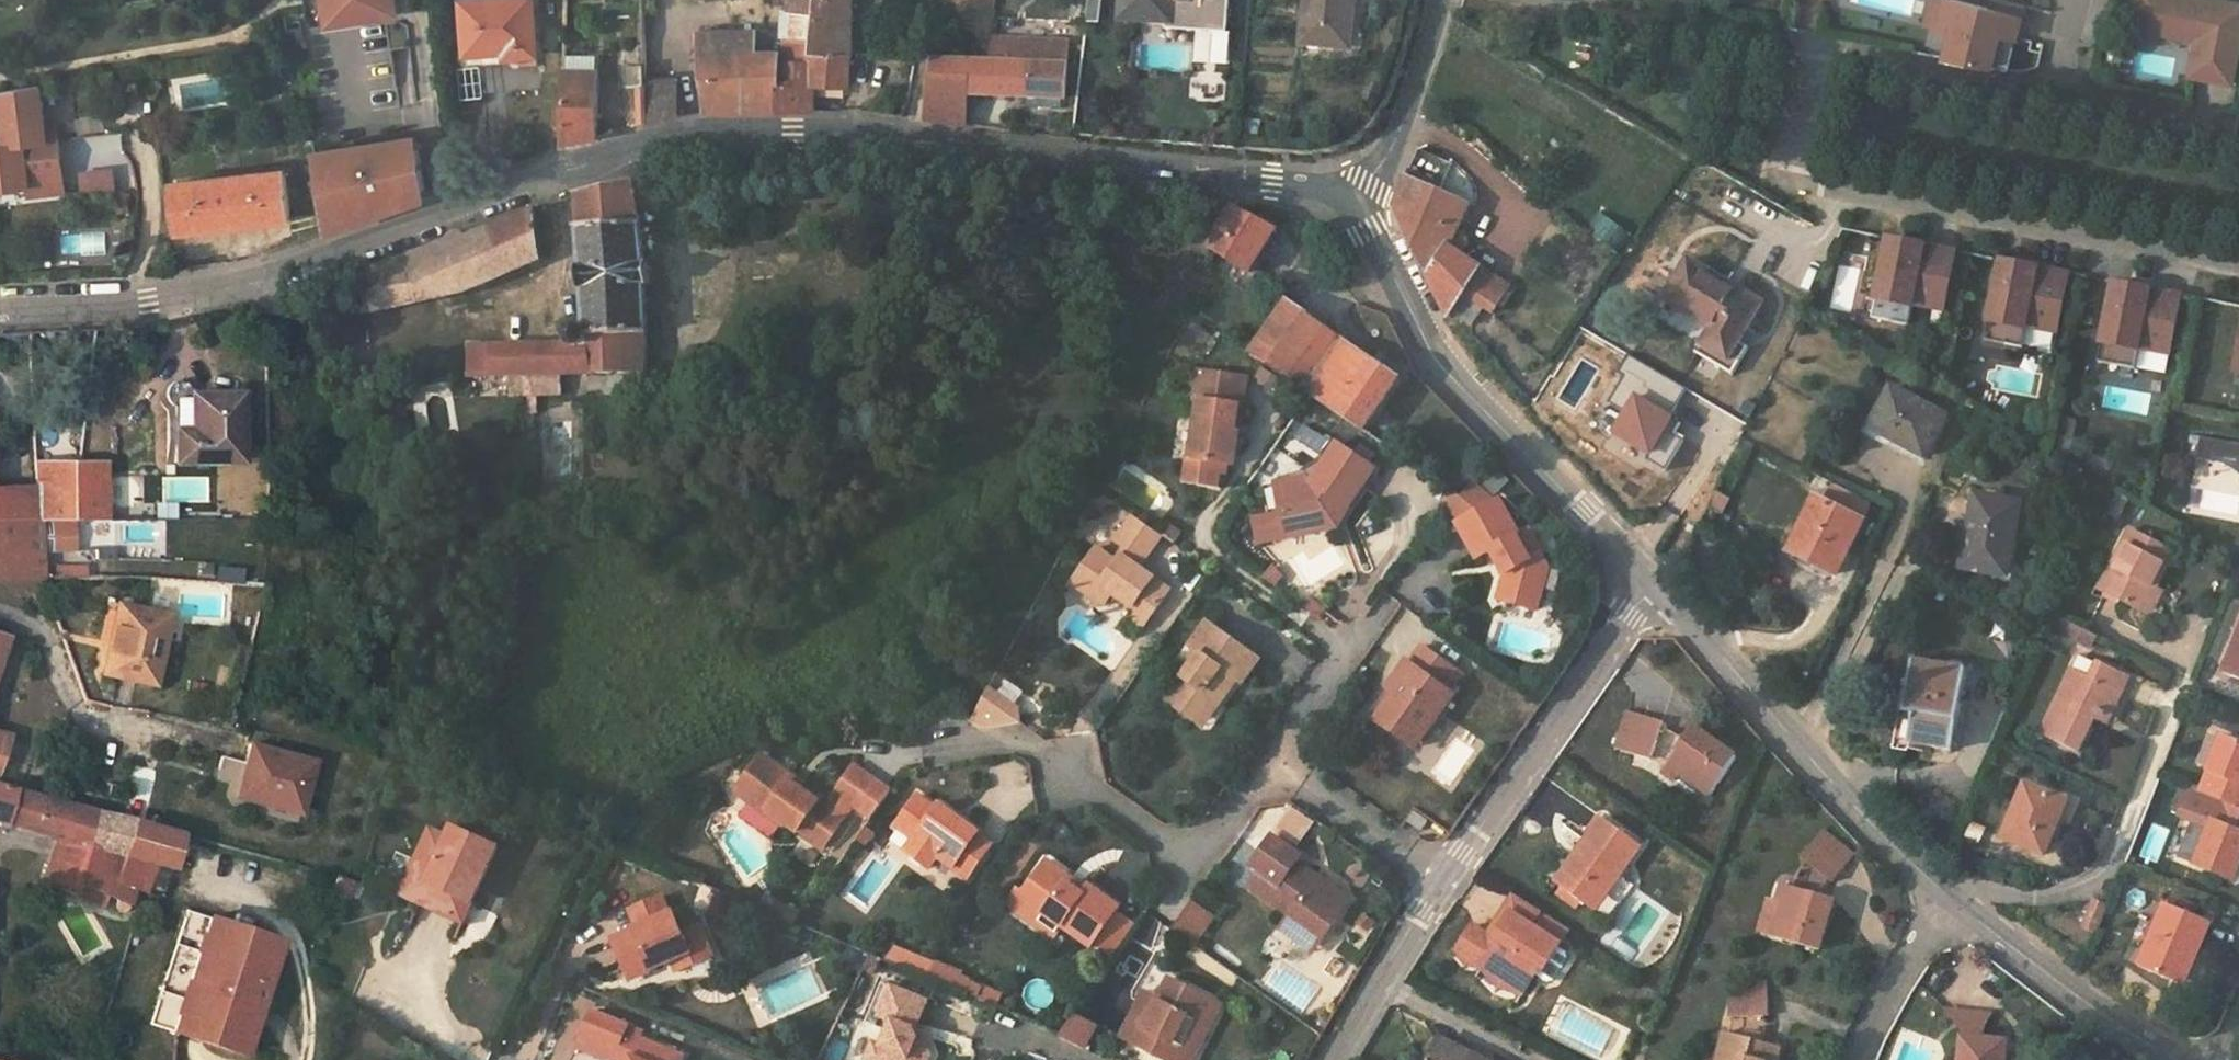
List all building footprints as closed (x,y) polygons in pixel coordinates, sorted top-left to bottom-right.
[(331,23),(398,12),(397,0),(327,0),(331,23)] [(467,54),(506,50),(507,55),(517,55),(539,53),(535,0),(462,0),(467,54)] [(851,0),(788,0),(787,35),(785,35),(784,81),(777,82),(776,107),(814,107),(814,80),(850,84),(851,0)] [(1122,14),(1167,17),(1166,27),(1229,31),(1231,0),(1123,0),(1122,14)] [(1303,40),(1349,44),(1353,0),(1307,0),(1303,40)] [(1950,32),(1952,23),(1941,21),(1945,0),(1929,0),(1923,27),(1950,32)] [(1945,58),(1993,67),(2000,34),(2016,38),(2024,6),(2000,0),(1990,0),(1988,8),(1947,0),(1945,0),(1941,21),(1952,23),(1950,32),(1945,58)] [(2192,64),(2234,72),(2238,48),(2238,5),(2213,0),(2139,0),(2134,29),(2197,40),(2192,64)] [(757,27),(701,30),(702,76),(706,76),(706,110),(776,107),(777,82),(778,49),(757,49),(757,27)] [(1013,37),(992,39),(991,59),(1067,61),(1067,48),(1068,34),(1013,37)] [(2016,38),(2000,34),(1993,67),(2009,70),(2016,38)] [(646,43),(620,44),(623,106),(637,123),(648,119),(647,80),(646,43)] [(467,54),(468,67),(518,64),(517,55),(507,55),(506,50),(467,54)] [(598,135),(598,51),(566,51),(564,140),(598,135)] [(1066,95),(1067,61),(991,59),(934,56),(930,89),(970,91),(1066,95)] [(2192,64),(2190,75),(2233,83),(2234,72),(2192,64)] [(679,114),(676,76),(647,80),(648,119),(679,114)] [(0,87),(0,104),(5,143),(57,137),(55,119),(44,120),(40,83),(0,87)] [(926,118),(966,123),(970,91),(930,89),(927,107),(926,118)] [(927,107),(919,107),(918,117),(926,118),(927,107)] [(993,116),(984,115),(983,126),(991,127),(993,116)] [(1003,117),(993,116),(991,127),(1002,128),(1003,117)] [(314,148),(327,227),(427,195),(415,133),(314,148)] [(0,144),(0,186),(28,183),(29,183),(26,160),(60,156),(57,137),(5,143),(0,144)] [(1442,193),(1453,165),(1419,150),(1396,207),(1451,314),(1454,311),(1473,323),(1484,306),(1465,293),(1480,269),(1459,255),(1462,249),(1454,243),(1470,205),(1442,193)] [(64,189),(60,156),(26,160),(29,183),(28,183),(29,193),(64,189)] [(176,181),(181,229),(292,217),(286,168),(176,181)] [(646,370),(647,285),(651,285),(651,265),(645,265),(635,177),(576,193),(586,329),(577,328),(570,331),(569,338),(572,345),(468,346),(468,373),(466,374),(466,376),(510,374),(560,373),(564,373),(624,371),(646,370)] [(1210,247),(1249,274),(1286,212),(1288,209),(1235,203),(1210,247)] [(362,273),(366,308),(466,290),(539,258),(535,210),(468,237),(462,234),(455,234),(452,236),(451,240),(422,252),(362,273)] [(1958,253),(1891,240),(1875,320),(1912,327),(1916,306),(1947,312),(1958,253)] [(1763,302),(1689,259),(1666,299),(1715,330),(1698,357),(1731,378),(1747,351),(1738,345),(1763,302)] [(2071,274),(2003,261),(1988,341),(2025,348),(2029,328),(2060,334),(2071,274)] [(1484,306),(1500,283),(1480,269),(1465,293),(1484,306)] [(2183,296),(2116,283),(2101,363),(2138,370),(2142,349),(2173,355),(2183,296)] [(1371,359),(1287,302),(1251,352),(1336,410),(1371,359)] [(1363,428),(1398,377),(1371,359),(1336,410),(1363,428)] [(396,361),(384,362),(385,376),(396,376),(396,361)] [(624,392),(624,371),(564,373),(565,393),(624,392)] [(1223,467),(1235,469),(1240,433),(1236,433),(1238,412),(1243,412),(1247,379),(1199,372),(1195,405),(1199,406),(1192,463),(1190,463),(1187,485),(1220,490),(1223,467)] [(560,373),(510,374),(511,395),(527,395),(527,411),(537,411),(537,394),(561,394),(560,373)] [(174,401),(176,460),(242,458),(241,391),(191,392),(190,387),(188,382),(183,379),(178,378),(173,380),(169,383),(167,388),(167,394),(170,398),(174,401)] [(1947,416),(1893,386),(1870,427),(1925,457),(1947,416)] [(2201,437),(2197,459),(2212,462),(2214,453),(2216,440),(2201,437)] [(2216,440),(2214,453),(2238,457),(2238,444),(2216,440)] [(1352,523),(1356,494),(1369,496),(1373,460),(1322,453),(1316,494),(1310,493),(1291,510),(1308,530),(1301,535),(1317,553),(1352,523)] [(38,462),(38,484),(0,486),(0,517),(68,517),(108,517),(105,460),(38,462)] [(1504,561),(1512,576),(1505,602),(1538,610),(1551,566),(1530,529),(1521,535),(1502,501),(1500,503),(1472,482),(1463,495),(1458,492),(1447,507),(1465,521),(1460,524),(1479,559),(1493,551),(1500,563),(1504,561)] [(2025,504),(1978,494),(1963,568),(2010,578),(2025,504)] [(1865,521),(1816,497),(1790,550),(1839,574),(1865,521)] [(1285,515),(1301,535),(1308,530),(1291,510),(1285,515)] [(43,576),(45,576),(43,533),(68,532),(68,517),(0,517),(0,576),(43,576)] [(1162,537),(1134,517),(1127,526),(1156,546),(1162,537)] [(1156,546),(1127,526),(1117,541),(1128,549),(1118,563),(1097,549),(1073,585),(1105,607),(1114,595),(1134,609),(1137,605),(1153,617),(1171,591),(1140,569),(1156,546)] [(2175,552),(2132,530),(2102,588),(2144,611),(2157,587),(2175,552)] [(1301,535),(1280,553),(1296,570),(1317,553),(1301,535)] [(1691,554),(1716,566),(1720,557),(1696,545),(1691,554)] [(88,563),(56,563),(56,576),(88,576),(88,563)] [(2144,611),(2151,614),(2163,590),(2157,587),(2144,611)] [(1327,610),(1312,600),(1308,608),(1322,617),(1327,610)] [(109,649),(105,669),(154,679),(169,615),(124,605),(113,650),(109,649)] [(8,632),(0,629),(0,655),(8,632)] [(1200,661),(1168,705),(1193,724),(1208,704),(1216,710),(1227,696),(1223,693),(1230,684),(1238,690),(1258,663),(1221,635),(1219,639),(1206,629),(1190,652),(1200,661)] [(2226,672),(2238,678),(2238,637),(2226,672)] [(1415,745),(1451,693),(1447,691),(1446,690),(1460,672),(1422,644),(1409,662),(1406,660),(1388,685),(1396,690),(1376,718),(1415,745)] [(2099,660),(2081,652),(2073,668),(2092,676),(2099,660)] [(1969,667),(1915,659),(1907,713),(1916,715),(1911,743),(1955,749),(1969,667)] [(2131,675),(2099,660),(2092,676),(2073,668),(2041,734),(2079,752),(2096,719),(2099,713),(2104,715),(2117,690),(2122,693),(2131,675)] [(1388,685),(1369,713),(1376,718),(1396,690),(1388,685)] [(2104,715),(2110,718),(2122,693),(2117,690),(2104,715)] [(1019,724),(1016,706),(988,691),(972,721),(985,729),(1019,724)] [(1208,704),(1193,724),(1202,730),(1216,710),(1208,704)] [(1617,749),(1652,759),(1663,721),(1629,711),(1617,749)] [(2096,719),(2107,725),(2110,718),(2104,715),(2099,713),(2096,719)] [(1682,773),(1711,793),(1737,756),(1694,725),(1662,770),(1677,780),(1682,773)] [(34,784),(36,778),(45,746),(0,732),(0,777),(34,784)] [(2200,790),(2238,806),(2238,738),(2224,732),(2200,790)] [(240,786),(237,795),(279,806),(281,801),(301,806),(313,759),(251,743),(245,766),(240,786)] [(790,824),(828,850),(859,806),(876,818),(893,794),(859,771),(833,806),(826,801),(821,808),(793,789),(796,785),(763,761),(749,781),(762,790),(753,803),(788,827),(790,824)] [(232,763),(227,782),(240,786),(245,766),(232,763)] [(64,785),(67,774),(58,772),(55,783),(64,785)] [(133,772),(125,801),(125,803),(146,808),(154,777),(133,772)] [(79,777),(67,774),(64,785),(76,788),(79,777)] [(749,781),(740,794),(753,803),(762,790),(749,781)] [(56,834),(124,852),(156,861),(172,865),(180,830),(122,815),(0,783),(0,819),(56,834)] [(2033,785),(2027,783),(2016,812),(2021,814),(2033,785)] [(2061,820),(2069,800),(2062,797),(2033,785),(2021,814),(2016,812),(2005,838),(2047,856),(2061,820)] [(2200,790),(2192,787),(2181,813),(2212,827),(2198,864),(2237,879),(2238,873),(2238,806),(2200,790)] [(2069,800),(2061,820),(2073,825),(2084,799),(2065,791),(2062,797),(2069,800)] [(917,853),(939,867),(945,857),(971,874),(992,841),(982,835),(985,831),(970,821),(964,823),(959,820),(962,816),(945,805),(941,812),(922,799),(904,826),(925,841),(917,853)] [(1316,823),(1294,808),(1278,831),(1300,846),(1316,823)] [(1418,821),(1432,831),(1437,825),(1423,814),(1418,821)] [(1581,848),(1587,853),(1563,886),(1610,918),(1634,884),(1620,873),(1641,843),(1603,817),(1581,848)] [(434,827),(405,892),(444,911),(453,890),(476,900),(502,845),(457,824),(451,836),(434,827)] [(1856,853),(1825,827),(1814,840),(1846,865),(1856,853)] [(116,879),(124,852),(56,834),(50,856),(116,879)] [(1252,888),(1294,916),(1291,920),(1321,941),(1349,900),(1334,890),(1324,883),(1296,864),(1300,857),(1273,839),(1253,867),(1262,873),(1252,888)] [(1846,865),(1814,840),(1802,854),(1833,879),(1846,865)] [(1130,888),(1149,861),(1127,845),(1108,873),(1130,888)] [(1581,848),(1557,882),(1563,886),(1587,853),(1581,848)] [(156,861),(124,852),(116,879),(135,886),(145,889),(156,861)] [(1048,911),(1059,920),(1093,947),(1122,908),(1092,885),(1089,888),(1083,884),(1080,888),(1065,877),(1069,872),(1046,855),(1023,884),(1052,907),(1048,911)] [(116,879),(50,856),(44,878),(75,891),(79,881),(110,894),(118,898),(116,905),(120,909),(123,909),(125,907),(135,886),(116,879)] [(334,876),(330,892),(349,897),(353,880),(334,876)] [(1324,883),(1334,890),(1338,883),(1329,876),(1324,883)] [(75,891),(105,904),(107,901),(110,894),(79,881),(75,891)] [(1785,901),(1775,935),(1821,948),(1835,898),(1783,882),(1779,899),(1785,901)] [(1014,894),(1054,926),(1059,920),(1048,911),(1052,907),(1023,884),(1014,894)] [(453,890),(444,911),(466,921),(476,900),(453,890)] [(107,901),(116,905),(118,898),(110,894),(107,901)] [(1488,934),(1474,926),(1458,949),(1523,991),(1546,958),(1549,960),(1561,942),(1547,933),(1555,921),(1515,894),(1494,925),(1505,932),(1499,942),(1488,934)] [(660,972),(686,960),(699,955),(704,966),(723,958),(708,926),(693,932),(685,915),(679,917),(671,899),(644,910),(651,929),(622,941),(637,973),(657,964),(660,972)] [(2110,907),(2094,901),(2084,928),(2099,934),(2110,907)] [(2169,904),(2141,967),(2177,984),(2192,951),(2198,954),(2212,924),(2169,904)] [(1192,905),(1174,931),(1185,939),(1204,913),(1192,905)] [(281,938),(211,915),(204,936),(211,938),(207,951),(200,949),(196,962),(203,964),(199,978),(191,975),(174,1030),(243,1053),(281,938)] [(1284,930),(1315,951),(1321,941),(1291,920),(1284,930)] [(1569,930),(1555,921),(1547,933),(1561,942),(1569,930)] [(1494,925),(1488,934),(1499,942),(1505,932),(1494,925)] [(211,938),(204,936),(200,949),(207,951),(211,938)] [(2192,951),(2177,984),(2183,986),(2198,954),(2192,951)] [(686,960),(692,972),(704,966),(699,955),(686,960)] [(203,964),(196,962),(191,975),(199,978),(203,964)] [(640,981),(660,972),(657,964),(637,973),(640,981)] [(1729,997),(1769,996),(1768,979),(1729,981),(1729,997)] [(877,1059),(928,1059),(931,1053),(925,1038),(919,1035),(915,1037),(912,1030),(916,1029),(928,999),(883,980),(867,1020),(890,1030),(884,1045),(877,1059)] [(1203,1003),(1163,986),(1157,998),(1152,1008),(1142,1004),(1124,1041),(1166,1059),(1178,1059),(1203,1003)] [(1157,998),(1147,993),(1142,1004),(1152,1008),(1157,998)] [(1769,996),(1729,997),(1730,1016),(1769,1014),(1769,996)] [(1216,1009),(1203,1003),(1178,1059),(1193,1059),(1216,1009)] [(1994,1011),(1943,1006),(1965,1038),(1985,1040),(1986,1026),(1994,1011)] [(689,1054),(645,1035),(648,1030),(596,1008),(582,1044),(618,1059),(620,1054),(634,1059),(686,1059),(689,1054)] [(1069,1014),(1061,1039),(1090,1049),(1098,1023),(1069,1014)] [(1719,1059),(1777,1059),(1781,1045),(1726,1032),(1719,1059)] [(2008,1041),(1985,1040),(1965,1038),(1963,1059),(2007,1059),(2008,1041)] [(1442,1040),(1432,1059),(1483,1059),(1442,1040)] [(884,1045),(875,1041),(868,1058),(874,1059),(877,1059),(884,1045)]
